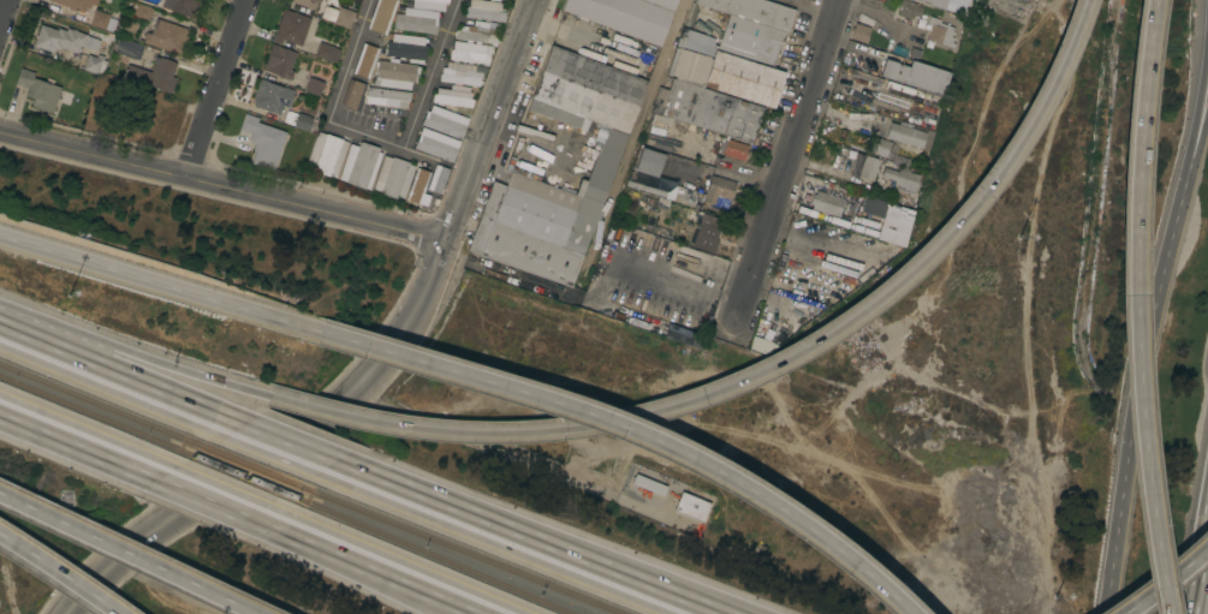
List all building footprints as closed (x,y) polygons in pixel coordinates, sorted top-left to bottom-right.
[(48,1),(49,0),(87,0),(83,13),(78,11),(77,12),(75,11),(73,10),(72,11),(70,10),(70,8),(48,1)] [(171,11),(175,0),(202,0),(196,19),(171,11)] [(288,1),(289,0),(316,0),(317,0),(316,5),(317,5),(316,7),(315,7),(314,10),(288,1)] [(367,29),(377,0),(397,0),(385,35),(367,29)] [(412,7),(413,0),(449,0),(448,4),(445,2),(445,11),(412,7)] [(469,7),(470,0),(480,0),(501,2),(501,5),(506,6),(506,10),(501,8),(500,12),(505,12),(505,16),(506,16),(506,20),(504,20),(504,22),(489,19),(489,22),(484,22),(484,19),(480,19),(480,20),(475,20),(476,18),(465,17),(466,7),(469,7)] [(561,10),(565,0),(677,0),(660,47),(561,10)] [(695,2),(695,0),(765,0),(795,10),(787,34),(786,32),(728,13),(695,2)] [(895,5),(897,0),(906,0),(917,4),(916,6),(922,8),(920,17),(914,14),(912,19),(897,14),(899,6),(895,5)] [(929,5),(931,0),(965,0),(960,16),(929,5)] [(130,18),(135,1),(153,7),(153,10),(154,11),(153,14),(155,16),(154,18),(151,17),(150,22),(149,20),(148,24),(130,18)] [(356,12),(350,29),(333,23),(334,23),(321,18),(325,6),(338,10),(339,7),(356,12)] [(393,29),(395,13),(404,14),(404,7),(439,12),(435,34),(393,29)] [(282,40),(281,44),(273,41),(285,8),(311,18),(300,46),(282,40)] [(90,25),(95,10),(111,14),(109,18),(117,19),(113,32),(90,25)] [(782,43),(780,42),(772,68),(715,50),(712,49),(713,44),(719,46),(728,13),(786,32),(782,43)] [(927,40),(930,26),(926,24),(929,16),(940,19),(940,23),(954,28),(951,37),(953,37),(952,42),(956,43),(954,48),(927,40)] [(136,38),(138,29),(150,34),(155,19),(159,20),(159,19),(188,29),(186,31),(190,32),(185,46),(188,46),(184,56),(136,38)] [(456,30),(458,30),(459,25),(468,26),(468,25),(472,25),(474,20),(488,22),(488,28),(495,29),(495,35),(498,35),(496,44),(454,38),(456,30)] [(865,43),(850,38),(852,31),(851,31),(852,28),(855,28),(856,23),(870,28),(865,43)] [(96,50),(81,46),(78,54),(60,47),(60,49),(55,48),(54,53),(34,46),(41,24),(58,30),(59,28),(66,31),(67,28),(100,40),(96,50)] [(424,60),(423,60),(422,64),(409,62),(409,59),(386,55),(387,41),(392,42),(392,38),(388,38),(388,34),(424,37),(424,46),(427,46),(424,60)] [(138,60),(114,52),(115,49),(112,48),(115,37),(119,38),(119,37),(143,46),(138,60)] [(450,60),(451,49),(453,49),(453,41),(493,46),(493,54),(489,53),(488,65),(450,60)] [(320,42),(335,47),(329,61),(315,55),(320,42)] [(264,71),(266,67),(263,66),(272,43),(279,46),(279,47),(296,53),(291,70),(293,71),(291,81),(264,71)] [(364,78),(375,48),(365,44),(353,74),(364,78)] [(647,81),(627,135),(583,118),(579,129),(526,109),(551,46),(647,81)] [(785,73),(774,108),(703,87),(703,85),(671,76),(680,46),(713,56),(715,50),(772,68),(785,73)] [(88,54),(96,58),(97,54),(103,56),(102,60),(108,61),(102,77),(83,70),(88,54)] [(175,78),(171,94),(123,77),(127,64),(151,72),(156,56),(177,64),(172,77),(175,78)] [(379,87),(379,85),(373,84),(374,78),(375,79),(377,60),(389,61),(389,58),(399,59),(398,62),(416,65),(416,66),(421,67),(418,82),(415,81),(415,83),(411,83),(411,90),(379,87)] [(942,95),(880,74),(885,59),(909,67),(911,60),(950,73),(942,95)] [(440,81),(440,73),(441,73),(442,67),(446,67),(447,61),(475,65),(475,71),(483,72),(482,78),(481,78),(480,87),(440,81)] [(53,114),(31,106),(34,99),(25,95),(28,88),(14,84),(20,68),(35,73),(32,78),(61,88),(53,114)] [(303,90),(308,77),(309,77),(311,71),(326,76),(323,82),(325,83),(320,96),(303,90)] [(288,108),(282,106),(279,115),(254,106),(255,102),(252,102),(254,100),(252,100),(260,78),(294,91),(288,108)] [(756,132),(758,133),(756,143),(752,142),(752,144),(660,114),(672,78),(763,108),(756,132)] [(345,107),(354,109),(362,84),(352,80),(347,97),(348,98),(345,107)] [(433,103),(433,101),(432,101),(433,95),(434,95),(434,94),(436,94),(436,88),(450,90),(451,84),(470,87),(469,91),(471,91),(470,99),(472,99),(472,100),(474,100),(474,105),(472,105),(471,108),(433,103)] [(410,102),(407,101),(406,108),(394,107),(393,108),(387,107),(387,106),(365,103),(368,87),(411,93),(410,102)] [(460,139),(421,125),(427,111),(429,112),(432,105),(469,119),(460,139)] [(293,126),(293,125),(282,121),(287,111),(297,114),(298,112),(313,118),(308,132),(293,126)] [(273,171),(251,163),(255,151),(252,151),(255,144),(249,142),(251,135),(239,130),(244,113),(258,118),(257,123),(286,132),(273,171)] [(922,148),(886,137),(891,123),(927,133),(922,148)] [(452,162),(413,148),(422,127),(460,142),(452,162)] [(466,251),(493,181),(506,186),(512,171),(581,197),(607,127),(627,135),(571,287),(466,251)] [(337,175),(331,173),(329,177),(313,171),(314,167),(305,165),(317,132),(326,135),(326,133),(343,139),(343,141),(349,142),(337,175)] [(886,157),(867,150),(871,136),(891,142),(886,157)] [(744,161),(722,155),(727,139),(748,145),(744,161)] [(369,190),(365,189),(365,190),(338,179),(350,144),(358,147),(361,142),(380,148),(379,151),(382,153),(369,190)] [(663,154),(640,148),(633,171),(657,177),(663,154)] [(873,181),(850,174),(857,153),(880,160),(873,181)] [(398,197),(397,199),(380,193),(381,191),(373,189),(383,155),(392,159),(393,156),(410,162),(409,165),(415,166),(404,198),(398,197)] [(435,165),(450,169),(440,193),(427,189),(435,165)] [(917,183),(921,184),(920,187),(916,186),(914,196),(895,190),(898,185),(894,184),(895,180),(882,177),(885,167),(898,172),(899,168),(920,175),(917,183)] [(731,199),(716,196),(714,204),(703,201),(712,175),(736,183),(731,199)] [(426,195),(430,196),(427,207),(426,207),(424,211),(418,209),(418,210),(405,204),(406,202),(405,201),(411,185),(428,191),(426,195)] [(694,207),(673,201),(678,186),(698,192),(694,207)] [(811,209),(813,204),(810,204),(813,193),(816,195),(817,191),(828,195),(828,192),(831,192),(832,189),(850,193),(847,201),(845,199),(839,216),(811,209)] [(862,213),(864,203),(861,203),(863,196),(887,202),(882,219),(862,213)] [(720,220),(718,228),(720,229),(716,240),(719,242),(714,254),(692,246),(700,225),(704,214),(720,220)] [(633,479),(632,478),(632,477),(635,477),(636,473),(667,487),(662,496),(631,484),(633,479)] [(682,491),(710,503),(703,523),(674,511),(682,491)]
